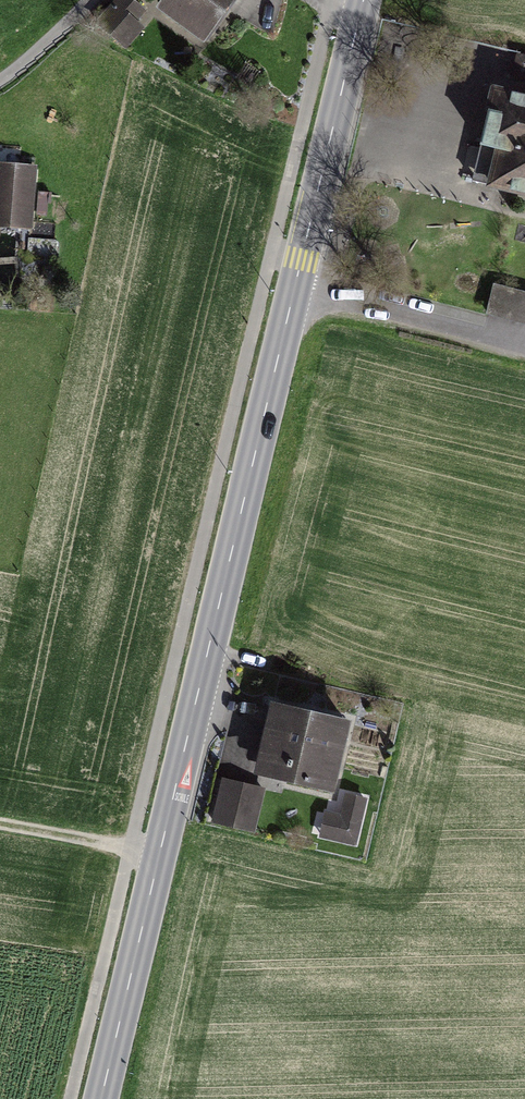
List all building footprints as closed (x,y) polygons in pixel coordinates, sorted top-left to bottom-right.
[(167,9),(212,45),(247,0),(174,0),(167,9)] [(126,56),(150,30),(119,2),(95,29),(126,56)] [(494,91),(472,181),(524,193),(524,99),(494,91)] [(0,162),(0,229),(36,233),(43,166),(0,162)] [(498,285),(491,314),(524,322),(524,292),(498,285)] [(361,724),(284,704),(266,774),(343,793),(361,724)] [(272,791),(228,780),(217,823),(261,835),(272,791)] [(371,808),(347,801),(336,843),(359,850),(371,808)]
